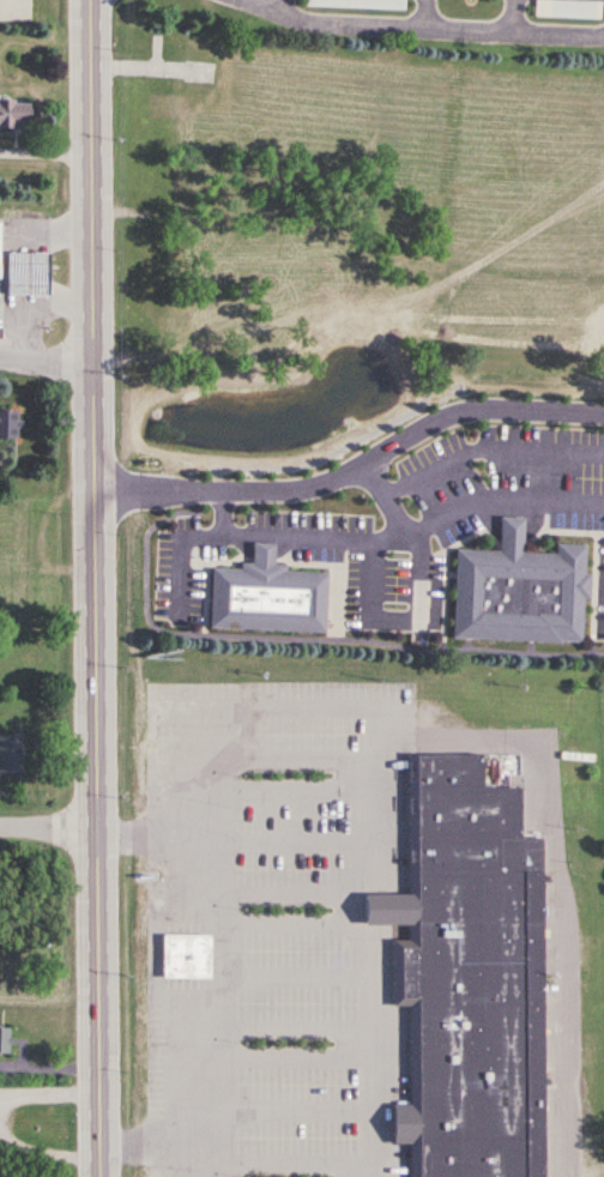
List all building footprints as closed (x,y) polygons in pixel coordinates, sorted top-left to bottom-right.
[(34,21),(34,0),(0,0),(0,21),(34,21)] [(536,19),(601,19),(601,2),(536,2),(536,19)] [(0,104),(0,128),(27,128),(27,104),(0,104)] [(6,296),(48,296),(48,252),(6,252),(6,296)] [(18,440),(18,412),(0,411),(0,440),(18,440)] [(452,639),(583,645),(587,547),(556,545),(556,555),(522,553),(524,519),(500,518),(499,552),(456,550),(452,639)] [(209,630),(325,633),(327,573),(284,572),(285,565),(274,565),(275,544),(253,543),(252,568),(211,567),(209,630)] [(22,773),(22,735),(0,735),(0,773),(22,773)] [(541,839),(520,839),(520,788),(481,789),(481,755),(407,755),(408,941),(391,941),(391,1008),(408,1008),(409,1107),(392,1107),(393,1144),(410,1144),(410,1176),(543,1176),(541,839)] [(210,981),(210,935),(162,935),(162,981),(210,981)] [(10,1028),(0,1028),(0,1054),(10,1054),(10,1028)]
